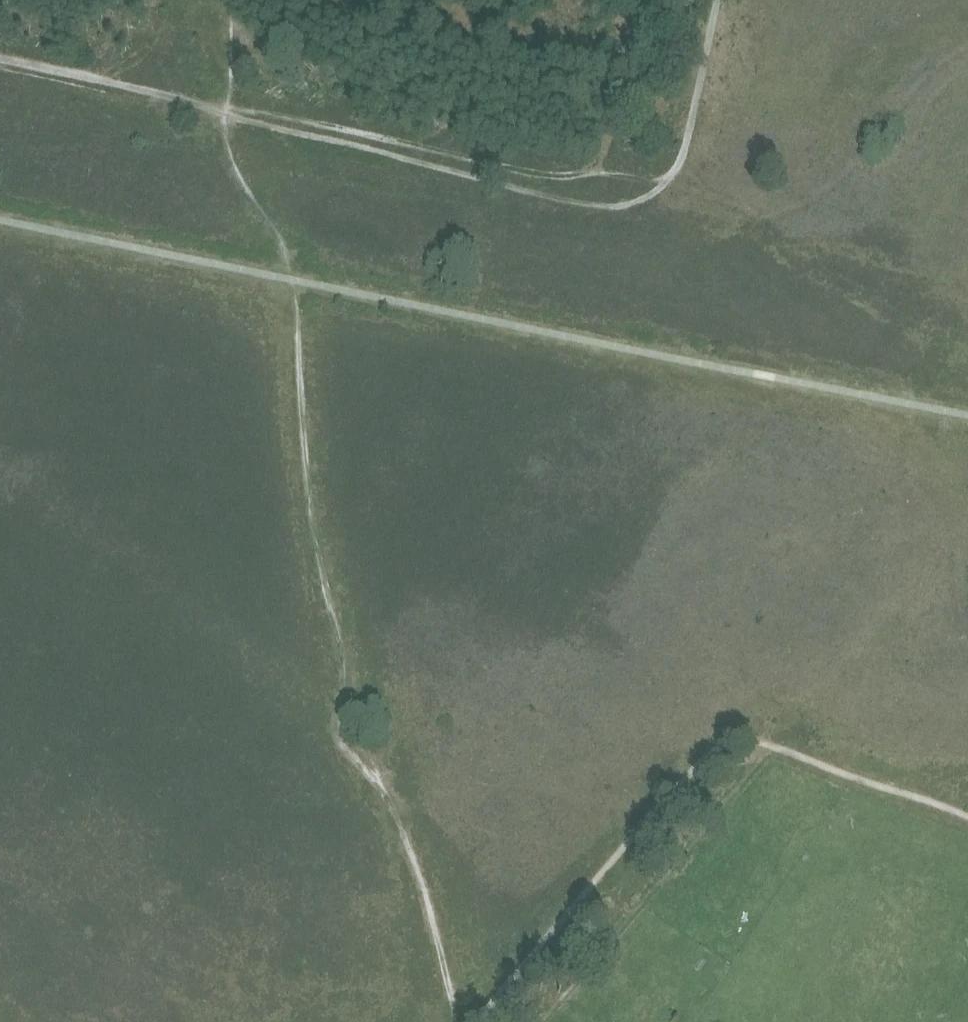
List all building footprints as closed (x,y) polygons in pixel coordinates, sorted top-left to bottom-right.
[(671,974),(666,982),(684,994),(689,985),(671,974)]
